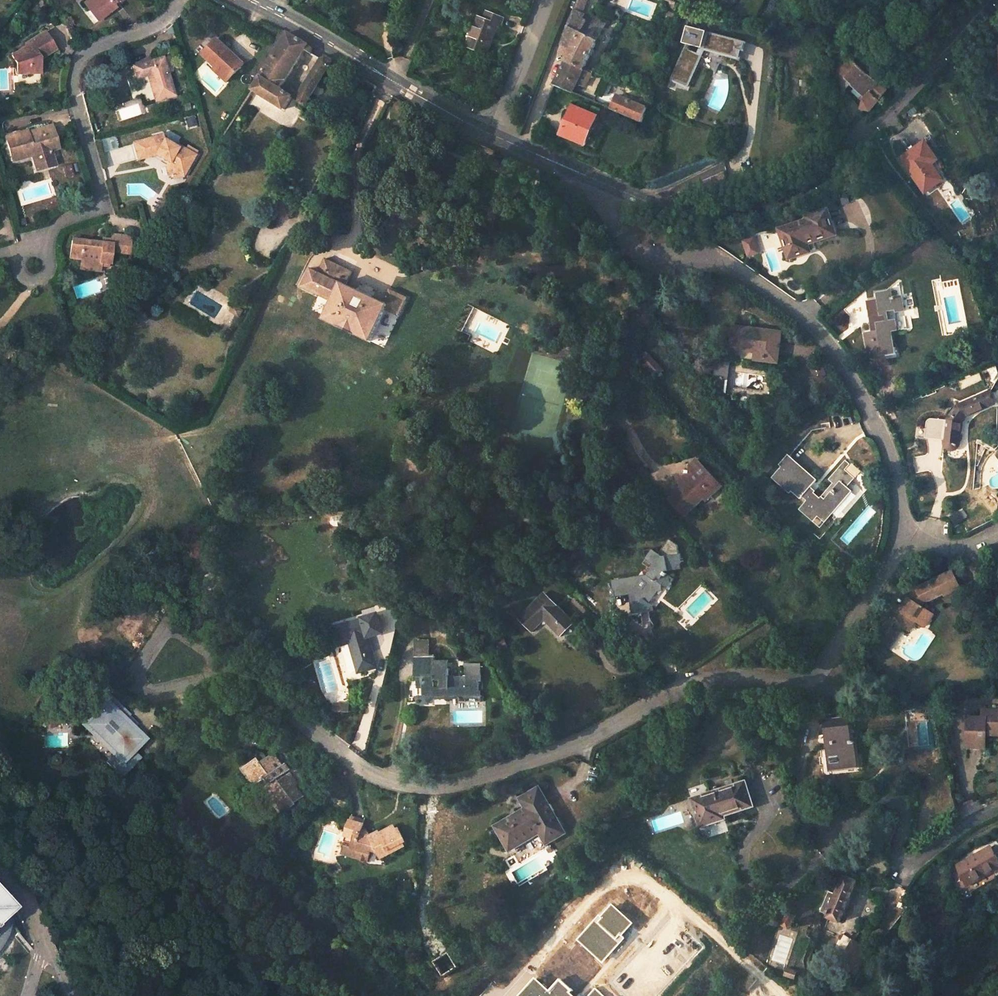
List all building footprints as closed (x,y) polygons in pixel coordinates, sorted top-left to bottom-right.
[(83,2),(92,14),(96,11),(101,16),(113,7),(111,6),(113,4),(111,2),(114,0),(85,0),(83,2)] [(572,92),(577,82),(583,70),(584,68),(606,23),(590,16),(589,19),(587,24),(580,22),(582,17),(580,15),(587,0),(579,0),(560,50),(569,54),(565,61),(554,84),(572,92)] [(673,8),(675,2),(671,0),(668,0),(665,5),(673,8)] [(101,16),(96,11),(92,14),(97,19),(101,16)] [(466,46),(489,55),(500,27),(503,28),(506,20),(488,12),(485,21),(477,18),(466,46)] [(669,79),(685,87),(699,55),(687,50),(689,46),(731,57),(733,49),(738,51),(741,51),(744,42),(685,26),(680,43),(684,44),(669,79)] [(38,59),(53,50),(43,33),(23,46),(22,53),(20,55),(18,52),(10,57),(15,65),(15,73),(28,73),(29,67),(38,67),(38,59)] [(280,88),(304,49),(312,54),(312,48),(286,33),(252,89),(283,109),(291,96),(280,88)] [(243,63),(216,38),(202,54),(216,67),(218,65),(232,77),(243,63)] [(834,91),(838,97),(844,91),(843,90),(848,84),(865,98),(863,110),(869,112),(874,106),(887,92),(887,93),(894,86),(883,76),(876,84),(863,72),(874,60),(859,46),(848,59),(831,78),(838,87),(834,91)] [(305,105),(332,60),(325,55),(319,58),(300,91),(298,101),(305,105)] [(174,96),(162,58),(133,67),(137,79),(147,76),(156,101),(174,96)] [(232,77),(218,65),(216,67),(214,70),(227,82),(232,77)] [(590,74),(583,70),(577,82),(585,86),(590,74)] [(844,91),(838,97),(849,122),(859,111),(844,91)] [(520,102),(530,105),(533,97),(523,93),(520,102)] [(612,109),(642,122),(647,108),(640,105),(617,96),(612,109)] [(640,105),(647,108),(649,101),(642,99),(640,105)] [(561,135),(583,145),(595,117),(573,107),(561,135)] [(11,162),(31,156),(34,166),(52,161),(50,151),(57,149),(51,128),(27,134),(26,132),(4,138),(11,162)] [(163,135),(136,143),(140,158),(159,153),(164,156),(164,157),(172,162),(168,168),(170,176),(172,178),(176,180),(183,178),(193,162),(186,158),(189,153),(180,148),(179,150),(165,141),(163,135)] [(897,160),(921,195),(940,182),(928,166),(934,162),(921,144),(897,160)] [(186,158),(193,162),(196,158),(189,153),(186,158)] [(35,171),(54,166),(52,161),(34,166),(35,171)] [(778,232),(786,256),(807,250),(804,243),(816,239),(816,238),(833,233),(825,207),(803,214),(804,218),(788,223),(789,229),(778,232)] [(777,227),(778,232),(789,229),(788,223),(777,227)] [(479,242),(466,232),(466,242),(478,252),(479,242)] [(101,244),(82,244),(70,244),(70,251),(70,262),(82,262),(82,267),(101,267),(101,264),(110,264),(110,252),(111,252),(129,252),(129,240),(129,235),(110,235),(110,239),(101,239),(101,244)] [(746,255),(760,254),(759,236),(745,237),(746,255)] [(353,272),(326,259),(319,272),(311,269),(302,288),(333,303),(324,320),(371,343),(387,309),(400,315),(408,297),(390,289),(384,303),(347,285),(353,272)] [(865,333),(870,357),(890,353),(885,331),(891,329),(889,319),(892,319),(890,310),(904,308),(900,293),(887,295),(886,290),(874,292),(875,298),(866,300),(868,313),(874,315),(875,323),(871,324),(872,332),(865,333)] [(476,310),(470,307),(457,332),(463,336),(476,310)] [(756,361),(778,365),(783,335),(736,327),(732,349),(758,353),(756,361)] [(647,354),(640,360),(650,371),(650,370),(656,376),(662,371),(656,365),(647,354)] [(715,375),(727,377),(730,361),(718,359),(715,375)] [(958,406),(948,421),(947,444),(947,445),(947,446),(948,447),(949,447),(950,448),(951,448),(952,447),(953,447),(954,446),(955,445),(955,444),(956,434),(959,434),(959,425),(964,418),(992,409),(988,397),(958,406)] [(696,471),(702,465),(695,457),(689,464),(696,471)] [(808,520),(815,513),(821,518),(822,517),(847,489),(842,485),(847,479),(841,473),(836,468),(826,479),(830,483),(817,498),(811,493),(813,491),(808,487),(812,483),(785,459),(776,470),(783,475),(776,482),(796,500),(799,498),(803,502),(796,509),(808,520)] [(836,468),(841,473),(847,465),(842,460),(836,468)] [(679,485),(666,497),(679,512),(683,512),(702,496),(703,498),(719,483),(702,465),(696,471),(694,473),(677,476),(679,485)] [(770,477),(776,482),(783,475),(776,470),(770,477)] [(631,595),(638,601),(640,609),(649,608),(653,602),(649,599),(662,581),(667,585),(672,580),(671,572),(668,570),(669,568),(678,567),(684,559),(682,550),(665,552),(652,543),(644,544),(644,546),(646,554),(652,558),(649,562),(650,563),(646,569),(650,572),(642,583),(633,576),(632,577),(628,577),(629,589),(631,595)] [(633,576),(642,583),(650,572),(646,569),(640,565),(633,576)] [(885,633),(894,621),(907,630),(914,620),(923,626),(932,613),(920,606),(924,601),(925,601),(926,602),(927,602),(929,602),(930,602),(930,601),(945,593),(948,594),(962,586),(952,570),(916,589),(918,592),(912,600),(909,598),(903,608),(894,606),(886,617),(883,615),(875,626),(885,633)] [(629,589),(628,577),(612,580),(613,591),(629,589)] [(572,620),(544,591),(519,614),(531,627),(544,615),(560,632),(572,620)] [(335,627),(340,645),(350,642),(359,672),(377,667),(368,637),(383,633),(377,615),(335,627)] [(882,638),(885,643),(890,636),(885,633),(882,638)] [(428,644),(413,644),(414,661),(429,661),(428,644)] [(422,699),(470,698),(470,694),(479,694),(479,684),(483,684),(482,670),(466,670),(466,679),(463,679),(463,683),(451,683),(450,672),(447,672),(447,663),(436,663),(435,661),(429,661),(414,661),(414,679),(422,680),(422,699)] [(98,731),(110,742),(106,746),(113,752),(116,749),(118,751),(109,761),(124,776),(141,759),(132,751),(139,743),(129,733),(126,737),(118,730),(130,717),(123,711),(122,712),(120,710),(121,709),(113,702),(105,711),(96,703),(90,710),(91,710),(89,713),(87,712),(82,718),(90,727),(88,729),(94,735),(98,731)] [(997,734),(997,713),(986,713),(986,719),(971,719),(971,747),(990,747),(990,734),(997,734)] [(827,721),(831,766),(856,764),(855,742),(850,742),(848,719),(827,721)] [(129,733),(139,743),(142,745),(150,736),(138,725),(129,733)] [(267,783),(277,796),(276,798),(285,810),(297,801),(295,800),(303,794),(295,783),(298,781),(290,770),(284,775),(282,772),(289,766),(284,760),(283,762),(274,750),(262,759),(258,754),(242,766),(251,777),(255,775),(260,781),(266,776),(270,781),(267,783)] [(751,807),(743,781),(688,799),(697,827),(716,821),(715,817),(720,815),(721,816),(751,807)] [(555,816),(552,810),(550,810),(540,792),(521,803),(527,813),(496,830),(509,854),(540,837),(547,848),(564,838),(553,818),(555,816)] [(339,855),(365,863),(367,852),(377,853),(378,856),(403,843),(398,831),(395,832),(394,831),(380,838),(378,834),(369,838),(360,827),(345,822),(342,835),(344,836),(339,855)] [(956,866),(968,885),(997,868),(997,860),(990,846),(956,866)] [(839,923),(858,877),(852,875),(850,879),(842,876),(836,895),(829,893),(821,913),(827,915),(826,918),(839,923)] [(0,952),(5,944),(9,938),(10,930),(10,923),(8,916),(17,908),(0,890),(0,952)] [(458,966),(449,952),(435,962),(444,976),(458,966)]
